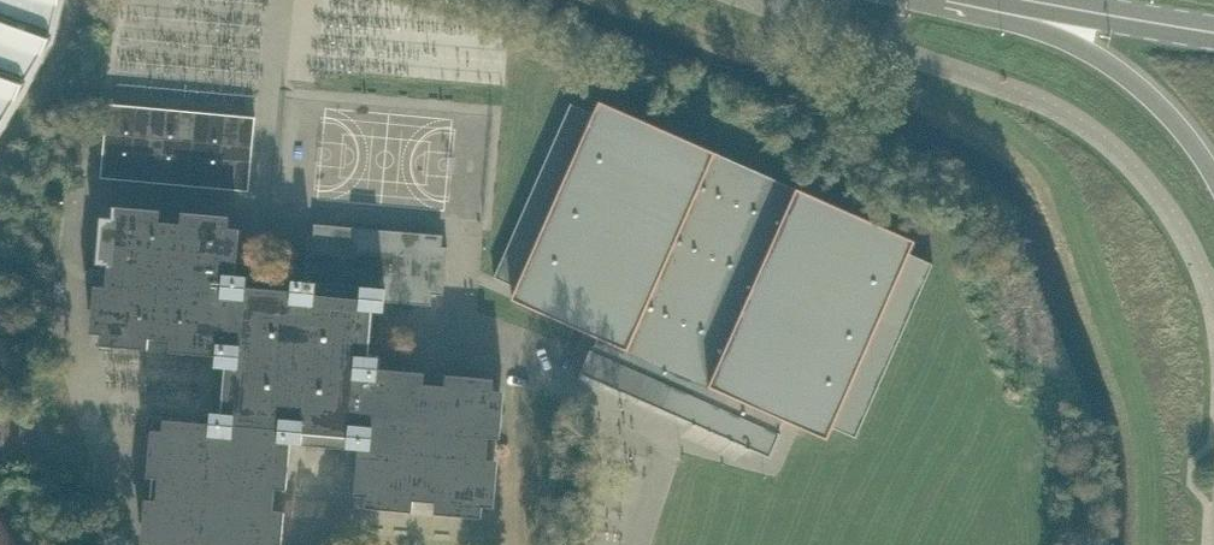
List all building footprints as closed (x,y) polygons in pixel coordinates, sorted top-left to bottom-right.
[(57,42),(67,0),(0,0),(0,140),(57,42)] [(916,241),(700,145),(601,101),(596,113),(572,103),(495,277),(519,287),(513,299),(599,337),(594,350),(592,349),(581,373),(583,373),(585,368),(697,418),(695,423),(771,457),(787,420),(828,439),(833,427),(857,437),(934,263),(910,253),(916,241)] [(256,117),(109,104),(102,178),(250,190),(256,117)] [(425,245),(315,235),(309,235),(305,281),(294,280),(293,292),(247,288),(248,276),(237,275),(241,229),(230,228),(231,216),(184,212),(182,224),(161,222),(162,210),(115,206),(113,218),(102,217),(98,264),(109,265),(107,287),(96,286),(92,333),(103,334),(102,346),(149,350),(150,338),(172,340),(171,351),(218,356),(217,367),(228,368),(224,413),(213,412),(212,424),(165,419),(164,431),(153,430),(149,477),(160,478),(158,500),(147,499),(143,544),(283,544),(286,511),(275,510),(276,488),(288,489),(292,443),(303,444),(304,432),(325,434),(350,436),(349,448),(366,449),(362,495),(368,496),(367,502),(414,506),(415,500),(437,502),(436,508),(483,512),(484,506),(490,507),(494,460),(488,459),(490,437),(496,438),(500,391),(494,390),(494,384),(448,380),(447,386),(425,384),(425,378),(386,375),(386,369),(380,369),(381,357),(369,356),(373,311),(384,312),(385,300),(432,305),(432,304),(433,293),(444,294),(449,247),(425,245)] [(0,521),(0,544),(16,544),(0,521)]
